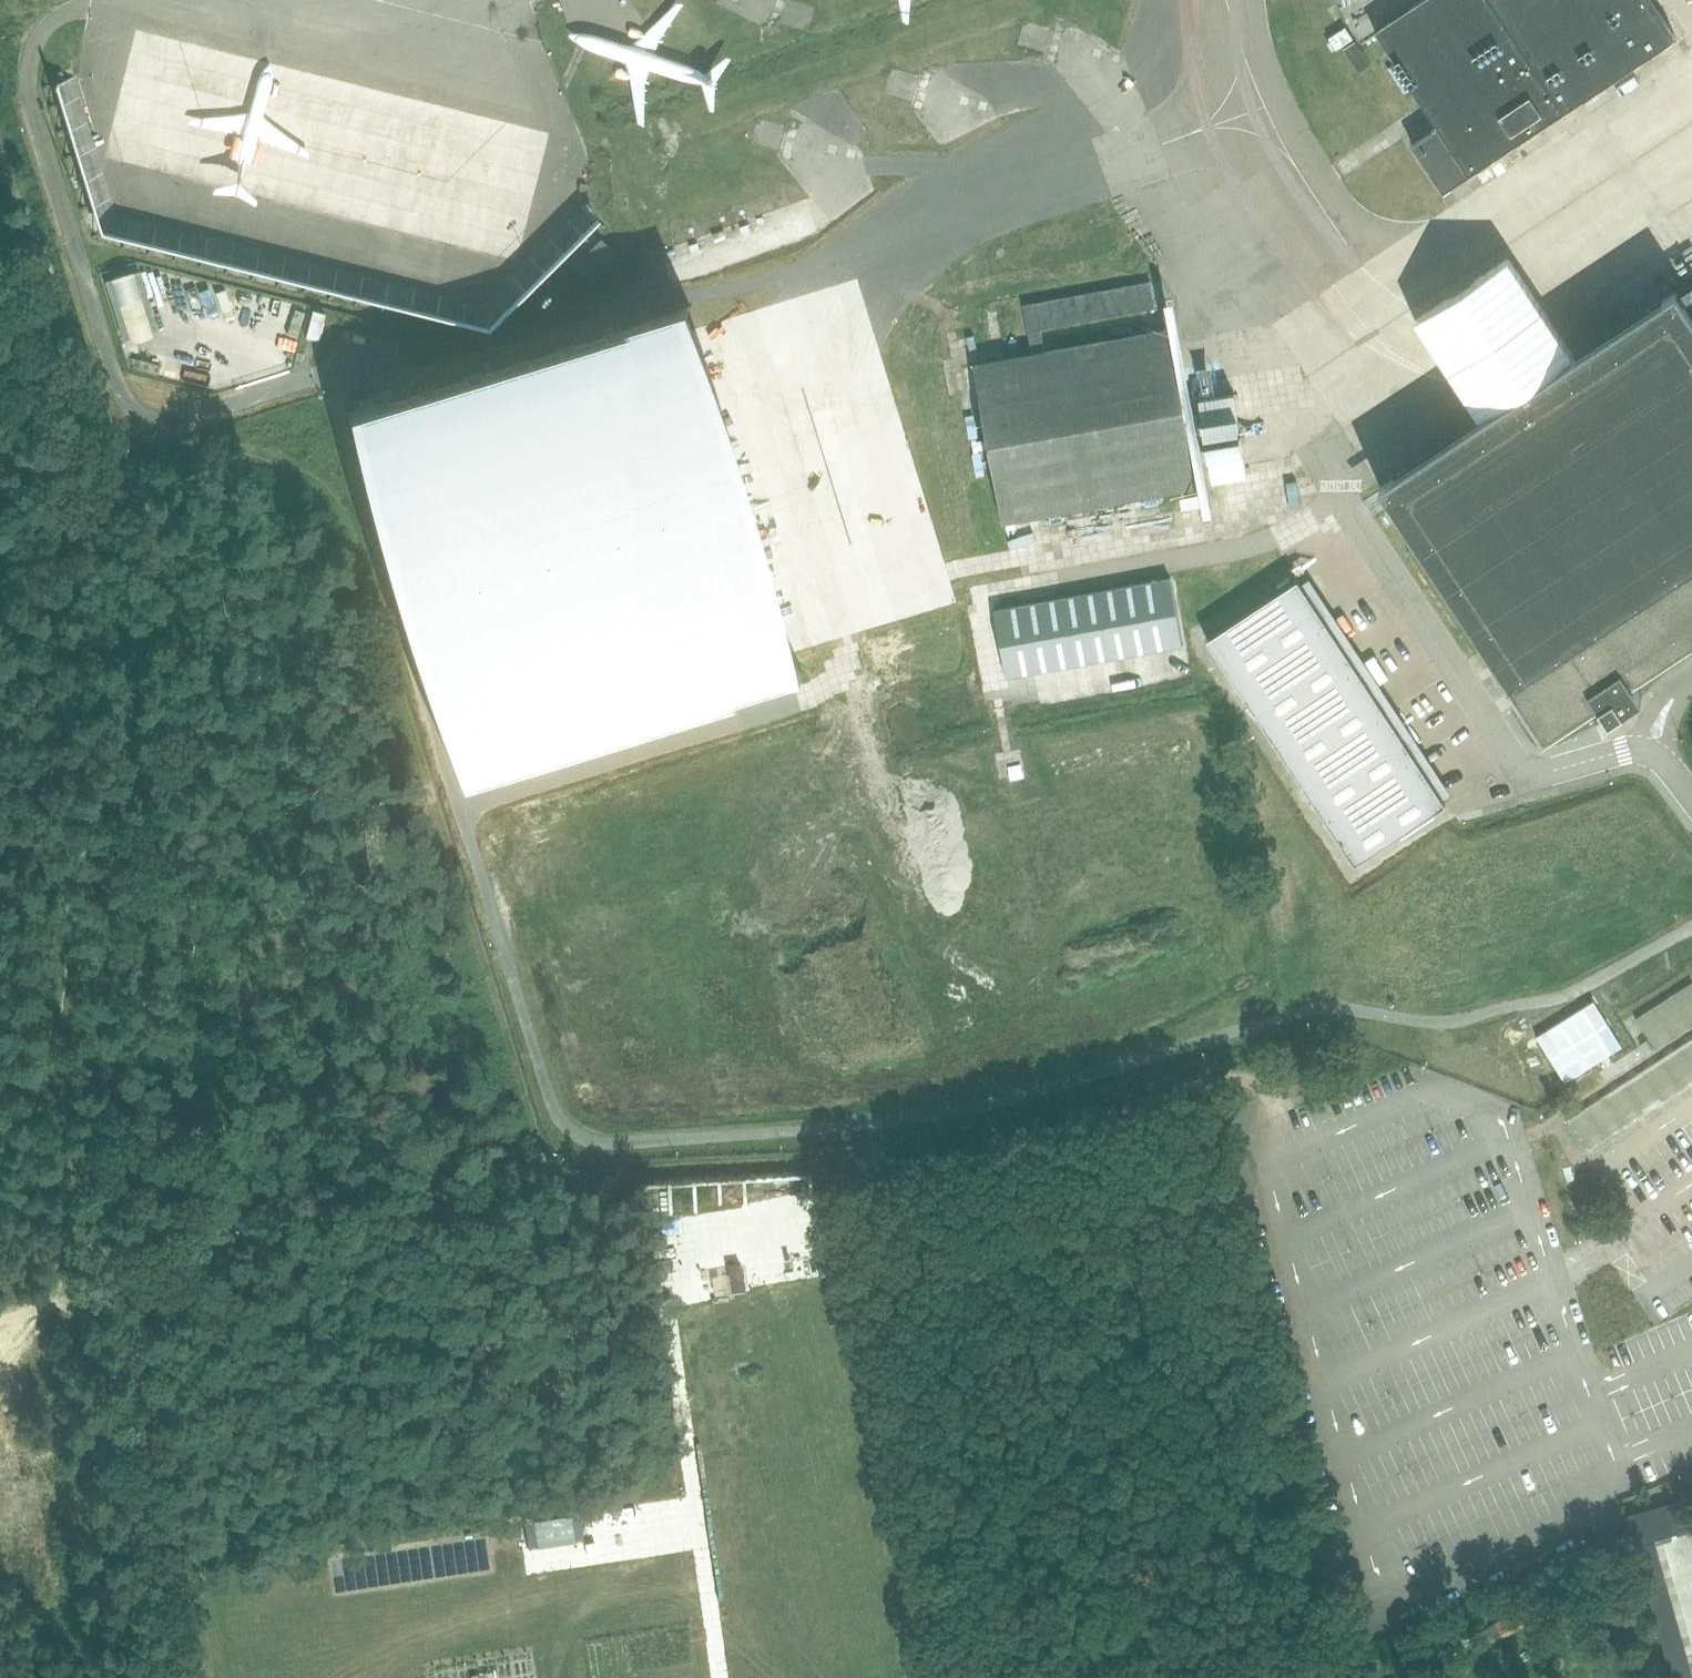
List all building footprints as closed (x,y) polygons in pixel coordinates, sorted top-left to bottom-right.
[(1470,174),(1677,38),(1652,0),(1422,0),(1376,31),(1439,127),(1412,145),(1443,191),(1470,174)] [(1339,47),(1355,36),(1348,25),(1332,36),(1339,47)] [(1356,43),(1345,50),(1360,73),(1371,66),(1356,43)] [(734,240),(775,229),(772,217),(731,229),(734,240)] [(600,238),(575,264),(591,280),(616,254),(600,238)] [(120,331),(149,323),(131,256),(101,265),(120,331)] [(198,301),(232,302),(233,279),(199,277),(198,301)] [(1032,354),(975,365),(1004,522),(1201,486),(1173,328),(1045,352),(1040,329),(1154,308),(1150,281),(1023,304),(1032,354)] [(1683,301),(1677,291),(1380,486),(1511,683),(1509,685),(1540,732),(1542,730),(1546,736),(1599,701),(1610,717),(1643,695),(1633,680),(1634,680),(1633,678),(1691,639),(1691,314),(1683,301)] [(657,316),(345,413),(466,815),(818,706),(803,658),(737,452),(691,305),(657,316)] [(139,346),(137,358),(162,362),(164,350),(139,346)] [(891,487),(922,481),(898,363),(867,369),(891,487)] [(824,411),(839,499),(886,491),(871,403),(824,411)] [(1241,458),(1243,471),(1201,478),(1208,517),(1266,507),(1257,456),(1241,458)] [(1159,517),(1135,528),(1140,541),(1164,530),(1159,517)] [(1025,521),(1025,545),(1038,544),(1038,521),(1025,521)] [(1172,578),(995,610),(1007,678),(1184,645),(1172,578)] [(1299,580),(1208,639),(1356,864),(1446,804),(1299,580)] [(1635,1019),(1656,1049),(1691,1025),(1691,981),(1654,1006),(1635,1019)] [(1594,1003),(1537,1038),(1565,1083),(1622,1048),(1594,1003)] [(1589,1150),(1691,1082),(1691,1038),(1647,1068),(1569,1120),(1589,1150)] [(1588,1213),(1580,1202),(1574,1206),(1581,1217),(1588,1213)]
